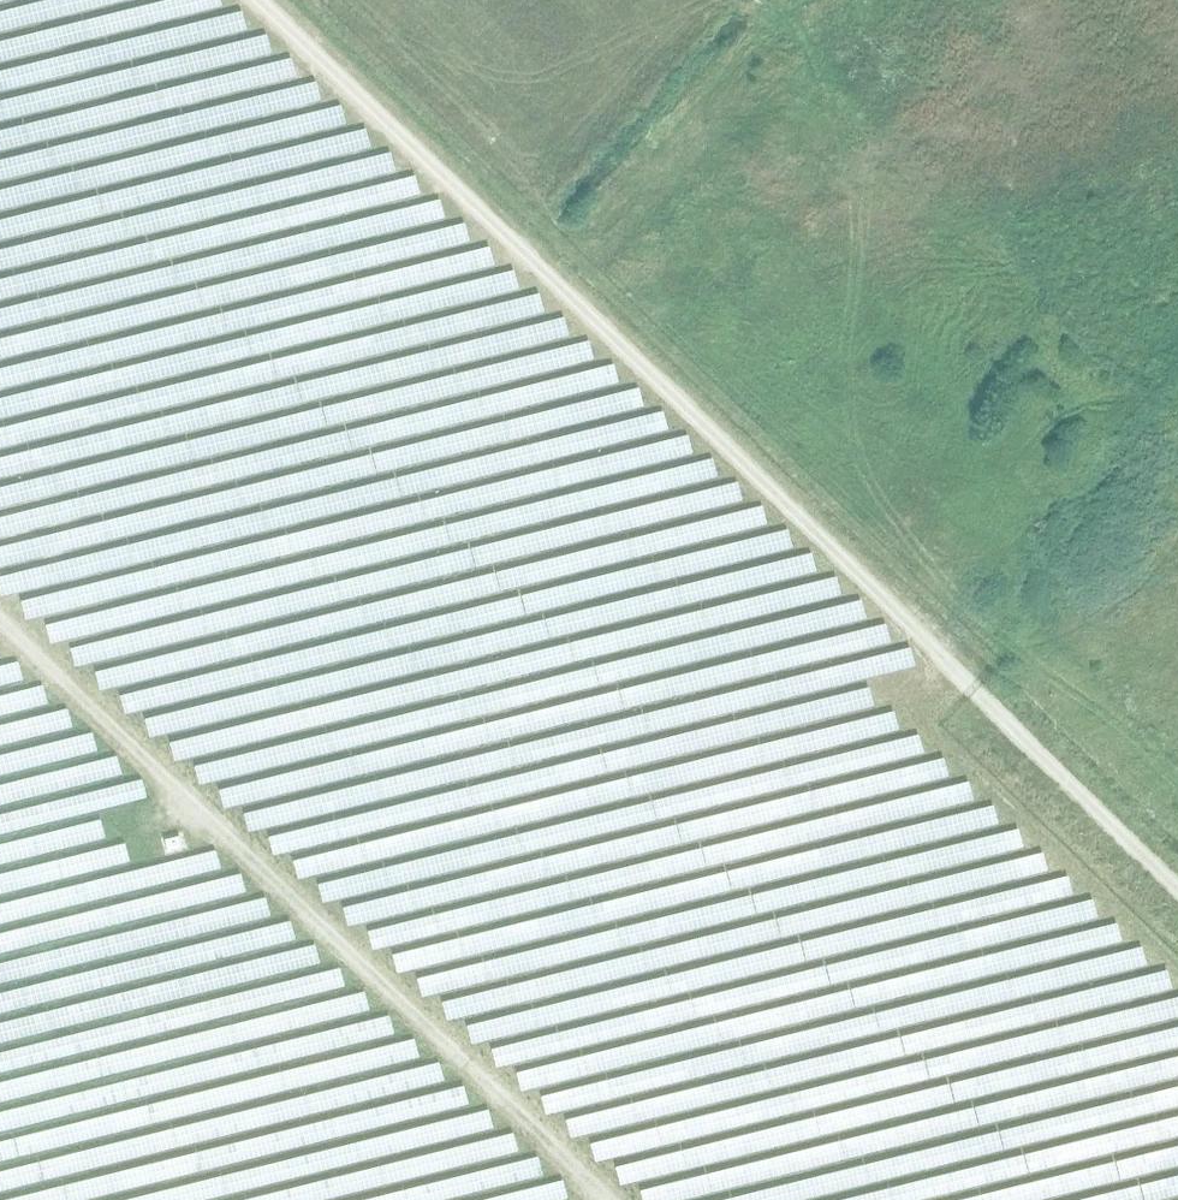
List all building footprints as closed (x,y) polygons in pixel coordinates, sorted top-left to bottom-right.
[(381,253),(355,252),(355,275),(381,276),(381,253)] [(77,392),(78,392),(60,374),(41,392),(89,441),(108,423),(77,392)] [(35,447),(62,419),(27,385),(0,413),(0,414),(35,447)] [(1,494),(11,490),(2,470),(6,468),(0,455),(0,491),(1,494)] [(124,487),(97,514),(140,558),(167,531),(124,487)]
